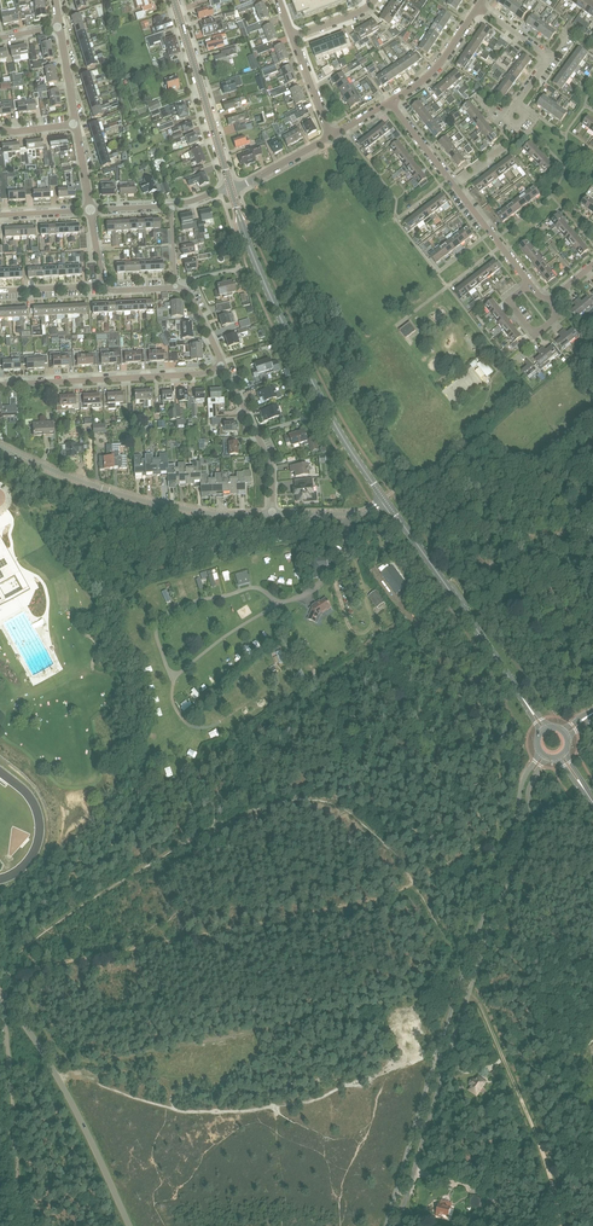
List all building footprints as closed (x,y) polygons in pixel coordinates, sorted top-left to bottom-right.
[(86,7),(84,0),(79,0),(74,1),(77,10),(86,7)] [(153,7),(152,5),(150,4),(149,0),(134,0),(136,8),(141,7),(143,11),(135,14),(137,20),(146,17),(144,11),(152,9),(153,7)] [(298,16),(303,14),(304,17),(344,2),(344,0),(293,0),(294,2),(293,2),(298,16)] [(401,9),(403,10),(407,5),(405,3),(401,0),(393,0),(392,2),(401,8),(401,9)] [(413,5),(420,10),(424,5),(426,2),(424,0),(421,0),(420,2),(421,2),(420,4),(417,2),(416,2),(413,5)] [(454,0),(450,0),(447,4),(457,10),(460,4),(454,0)] [(509,12),(516,3),(513,1),(513,0),(509,0),(503,7),(509,12)] [(527,0),(522,7),(515,16),(521,20),(528,11),(524,9),(530,2),(527,0)] [(558,2),(555,0),(554,0),(552,3),(550,6),(553,9),(558,2)] [(589,1),(588,0),(581,0),(577,6),(583,10),(589,1)] [(31,10),(45,8),(44,5),(45,5),(46,4),(45,1),(44,1),(43,1),(34,2),(34,6),(30,7),(31,11),(31,10)] [(588,14),(592,7),(592,4),(589,1),(583,10),(581,13),(583,14),(585,12),(588,14)] [(399,16),(401,17),(403,15),(399,12),(401,9),(401,8),(392,2),(388,8),(399,16)] [(260,13),(266,11),(263,3),(255,7),(256,11),(255,11),(256,15),(260,13)] [(509,12),(515,16),(522,7),(516,3),(509,12)] [(563,5),(559,3),(554,10),(558,12),(560,9),(563,5)] [(418,14),(420,10),(413,5),(411,9),(418,14)] [(39,19),(39,17),(46,16),(45,8),(31,10),(31,11),(32,14),(33,14),(34,20),(35,20),(39,20),(39,19)] [(207,8),(197,11),(199,19),(209,16),(213,14),(212,10),(208,11),(207,8)] [(388,8),(384,13),(393,20),(395,17),(398,18),(399,16),(388,8)] [(533,15),(532,15),(526,24),(532,28),(541,16),(537,14),(540,10),(538,8),(533,15)] [(260,21),(269,18),(266,11),(260,13),(256,15),(258,18),(259,18),(260,21)] [(11,23),(19,22),(17,12),(16,12),(9,14),(11,23)] [(440,16),(439,18),(448,24),(452,18),(443,12),(440,16)] [(541,16),(532,28),(538,32),(544,24),(542,22),(544,19),(543,18),(546,14),(544,12),(541,17),(541,16)] [(391,23),(393,20),(384,13),(380,19),(389,26),(388,27),(389,28),(387,30),(394,38),(397,35),(391,29),(394,25),(391,23)] [(11,23),(9,14),(2,15),(1,15),(3,25),(11,23)] [(71,18),(74,26),(82,23),(80,15),(71,18)] [(157,33),(172,28),(170,20),(162,23),(161,17),(153,20),(154,25),(157,33)] [(214,21),(214,18),(200,22),(202,29),(216,25),(223,23),(221,19),(214,21)] [(436,22),(435,24),(444,30),(448,24),(439,18),(438,18),(436,22)] [(241,20),(245,31),(257,26),(256,23),(247,26),(245,19),(241,20)] [(379,35),(382,33),(380,29),(380,30),(374,20),(368,24),(373,32),(373,33),(377,31),(379,35)] [(85,32),(82,23),(74,26),(76,35),(85,32)] [(216,25),(202,29),(204,36),(217,32),(217,33),(225,31),(223,23),(216,25)] [(440,36),(444,30),(435,24),(434,24),(432,28),(429,26),(425,23),(423,26),(427,28),(431,30),(440,36)] [(373,32),(368,24),(362,27),(366,33),(368,37),(373,33),(373,32)] [(544,37),(550,28),(544,24),(538,32),(544,37)] [(263,28),(264,32),(259,34),(260,38),(274,32),(271,25),(266,27),(263,28)] [(489,39),(491,36),(488,34),(491,31),(483,25),(479,32),(489,39)] [(257,26),(245,31),(247,36),(250,35),(250,34),(259,30),(257,26)] [(366,33),(362,27),(354,31),(360,41),(361,40),(368,37),(366,33)] [(556,32),(550,28),(544,37),(550,41),(556,32)] [(436,42),(440,36),(431,30),(428,34),(421,30),(419,32),(424,35),(424,34),(427,36),(436,42)] [(76,35),(79,43),(88,40),(85,32),(76,35)] [(167,49),(178,45),(177,41),(175,42),(174,37),(168,39),(167,39),(165,39),(163,32),(144,38),(146,42),(147,42),(149,47),(154,46),(153,43),(160,41),(161,45),(165,44),(167,49)] [(262,41),(266,40),(267,39),(268,43),(255,48),(253,42),(250,43),(253,52),(256,51),(272,45),(270,42),(277,40),(274,32),(260,38),(262,41)] [(392,39),(386,32),(383,34),(390,42),(392,39)] [(489,39),(479,32),(474,38),(482,44),(484,40),(487,42),(489,39)] [(352,47),(349,39),(346,41),(343,34),(336,36),(341,50),(352,47)] [(330,39),(335,53),(341,50),(336,36),(330,39)] [(432,48),(436,42),(427,36),(423,42),(432,48)] [(482,44),(474,38),(470,45),(480,52),(482,49),(480,47),(482,44)] [(39,45),(41,44),(42,52),(52,50),(50,42),(47,43),(46,39),(38,41),(39,45)] [(324,41),(329,55),(335,53),(330,39),(324,41)] [(79,43),(81,51),(90,49),(88,40),(79,43)] [(218,48),(228,45),(227,41),(217,44),(216,40),(206,43),(208,51),(218,48)] [(318,43),(323,57),(324,57),(323,56),(329,54),(329,55),(324,41),(318,43)] [(411,44),(419,48),(428,54),(432,48),(423,42),(420,46),(413,42),(411,44)] [(323,57),(318,43),(311,46),(316,60),(323,57)] [(18,47),(20,56),(28,54),(26,45),(18,47)] [(173,56),(179,54),(178,49),(179,49),(178,45),(167,49),(168,53),(164,55),(166,62),(160,64),(161,68),(172,65),(169,58),(173,57),(173,56)] [(216,67),(224,64),(225,68),(230,67),(226,54),(229,53),(230,55),(236,54),(235,52),(236,52),(234,45),(219,49),(221,55),(214,58),(215,62),(213,62),(215,67),(216,66),(216,67)] [(273,49),(272,45),(256,51),(258,55),(273,49)] [(275,52),(274,52),(270,54),(271,57),(275,56),(285,52),(283,45),(274,48),(275,52)] [(470,45),(466,51),(473,56),(475,53),(478,55),(480,52),(470,45)] [(510,46),(506,52),(510,55),(512,52),(517,55),(519,52),(510,46)] [(20,60),(20,56),(18,47),(10,48),(12,57),(13,57),(13,61),(20,60)] [(81,51),(84,59),(93,57),(92,53),(93,52),(94,51),(93,48),(90,49),(81,51)] [(583,60),(588,54),(579,48),(575,53),(583,60)] [(43,60),(53,58),(52,50),(42,52),(43,60)] [(473,56),(466,51),(461,58),(471,64),(474,61),(471,59),(473,56)] [(288,59),(285,52),(275,56),(271,57),(273,61),(278,59),(279,63),(288,59)] [(407,57),(413,66),(419,62),(413,53),(407,57)] [(583,60),(575,53),(570,59),(579,66),(583,60)] [(521,58),(518,61),(526,67),(531,60),(522,54),(519,57),(521,58)] [(248,57),(253,71),(258,69),(253,55),(248,57)] [(96,65),(93,57),(84,59),(87,68),(96,65)] [(401,61),(407,70),(413,66),(407,57),(401,61)] [(471,64),(461,58),(457,64),(465,69),(467,66),(469,68),(471,64)] [(579,66),(570,59),(566,65),(575,72),(579,66)] [(350,72),(361,66),(358,61),(348,68),(350,72)] [(395,65),(401,74),(407,70),(401,61),(395,65)] [(515,63),(512,67),(521,73),(526,67),(518,61),(516,64),(515,63)] [(263,73),(276,68),(275,64),(261,69),(263,73)] [(374,72),(377,70),(373,65),(367,69),(379,87),(382,85),(383,86),(389,82),(383,73),(378,77),(374,72)] [(389,69),(395,78),(401,74),(395,65),(389,69)] [(575,72),(566,65),(561,71),(570,78),(575,72)] [(46,76),(55,74),(54,66),(45,68),(46,76)] [(278,79),(283,77),(294,73),(291,66),(279,70),(281,74),(277,76),(278,79)] [(512,75),(517,79),(521,73),(512,67),(510,70),(512,70),(509,74),(512,75)] [(276,68),(263,73),(264,76),(278,71),(276,68)] [(383,73),(389,82),(395,78),(389,69),(383,73)] [(459,80),(462,78),(456,71),(450,76),(458,85),(461,83),(459,80)] [(570,78),(561,71),(557,77),(566,84),(570,78)] [(80,76),(83,84),(92,82),(89,73),(80,76)] [(287,84),(296,81),(294,73),(283,77),(278,79),(279,83),(286,80),(287,84)] [(336,83),(337,85),(344,81),(346,79),(343,73),(333,79),(332,80),(334,84),(336,83)] [(47,84),(57,82),(55,74),(46,76),(47,84)] [(512,86),(517,79),(512,75),(509,74),(507,77),(506,76),(503,79),(512,86)] [(224,94),(236,90),(235,87),(242,85),(239,76),(225,80),(226,83),(222,85),(224,94)] [(458,85),(450,76),(444,81),(450,88),(453,85),(455,88),(458,85)] [(168,91),(179,87),(179,86),(179,85),(179,84),(178,83),(177,81),(178,80),(177,79),(176,79),(176,77),(165,81),(168,91)] [(566,84),(557,77),(553,83),(562,89),(566,84)] [(349,86),(350,85),(346,79),(344,81),(337,85),(340,91),(349,86)] [(512,86),(503,79),(501,82),(503,83),(500,86),(508,92),(512,86)] [(450,88),(444,81),(439,86),(447,95),(449,93),(447,91),(450,88)] [(83,84),(86,93),(95,90),(92,82),(83,84)] [(349,86),(340,91),(344,97),(356,89),(353,84),(350,85),(349,86)] [(276,92),(284,89),(283,85),(269,91),(270,94),(276,92)] [(444,98),(447,95),(439,86),(437,88),(435,86),(432,90),(433,91),(439,98),(441,96),(444,98)] [(503,98),(508,92),(500,86),(498,89),(497,88),(494,91),(503,98)] [(301,95),(300,92),(302,91),(301,87),(299,88),(299,87),(290,91),(291,95),(288,96),(287,95),(285,96),(284,97),(285,101),(301,95)] [(344,97),(347,103),(357,97),(359,95),(356,89),(344,97)] [(52,99),(59,98),(58,90),(49,92),(50,100),(52,99)] [(86,93),(88,101),(97,98),(95,90),(86,93)] [(37,98),(38,98),(38,93),(33,93),(34,99),(32,99),(31,101),(31,102),(26,103),(27,112),(35,111),(35,107),(38,107),(37,98)] [(303,98),(301,95),(285,101),(286,104),(294,101),(295,105),(304,102),(306,101),(304,97),(303,98)] [(537,105),(543,109),(549,100),(543,96),(537,105)] [(19,113),(27,112),(26,103),(25,97),(21,98),(21,99),(21,100),(14,101),(15,110),(18,109),(19,113)] [(242,105),(249,103),(248,97),(244,98),(244,97),(222,103),(225,111),(235,108),(234,105),(241,103),(242,105)] [(351,109),(358,104),(360,107),(366,104),(364,101),(360,103),(357,97),(347,103),(351,109)] [(61,106),(59,98),(52,99),(50,100),(47,100),(48,108),(61,106)] [(88,101),(91,109),(100,106),(97,98),(88,101)] [(417,113),(424,108),(422,105),(424,103),(422,100),(412,107),(417,113)] [(549,113),(555,105),(549,100),(543,109),(549,113)] [(0,102),(1,106),(2,115),(10,114),(10,110),(13,110),(12,101),(0,102)] [(43,101),(39,101),(40,109),(41,109),(42,116),(48,115),(47,111),(46,111),(45,109),(44,109),(43,101)] [(150,112),(161,107),(159,102),(147,107),(150,112)] [(467,114),(475,108),(470,102),(467,104),(461,109),(463,112),(465,111),(467,114)] [(186,110),(186,108),(185,104),(185,105),(184,104),(181,105),(180,104),(169,107),(168,105),(159,109),(164,119),(172,115),(171,115),(186,110)] [(549,113),(555,118),(561,109),(555,105),(549,113)] [(102,115),(100,106),(91,109),(92,113),(91,114),(92,118),(94,117),(94,118),(102,115)] [(417,113),(421,119),(431,112),(429,109),(426,111),(424,108),(417,113)] [(470,121),(479,114),(475,108),(467,114),(469,117),(468,118),(470,121)] [(561,122),(567,113),(561,109),(555,118),(561,122)] [(171,115),(172,115),(172,117),(178,116),(180,120),(185,118),(185,117),(188,116),(188,115),(189,115),(188,112),(187,112),(186,110),(171,115)] [(455,119),(460,115),(455,110),(450,114),(455,119)] [(245,120),(250,118),(248,111),(227,117),(229,125),(238,122),(237,120),(244,118),(245,120)] [(433,115),(431,112),(421,119),(426,125),(433,120),(431,117),(433,115)] [(484,120),(479,114),(470,121),(471,121),(468,123),(470,126),(473,124),(474,123),(476,126),(484,120)] [(296,119),(294,115),(289,118),(293,124),(298,122),(296,119)] [(592,123),(592,120),(588,116),(582,124),(589,129),(592,123)] [(313,122),(310,118),(302,122),(303,125),(303,126),(308,135),(316,131),(312,124),(313,123),(313,122)] [(426,125),(431,131),(440,124),(438,121),(436,123),(433,120),(426,125)] [(479,129),(477,130),(478,130),(475,133),(477,136),(480,133),(489,126),(484,120),(476,126),(479,129)] [(192,128),(193,127),(192,124),(191,124),(190,121),(172,128),(174,132),(183,128),(184,132),(193,128),(192,128)] [(174,126),(173,122),(158,127),(159,132),(174,126)] [(100,131),(98,123),(89,125),(92,134),(100,131)] [(378,128),(384,135),(390,131),(384,123),(378,128)] [(440,129),(443,127),(440,124),(431,131),(435,138),(443,132),(440,129)] [(291,129),(288,131),(292,138),(294,143),(303,138),(296,126),(291,129)] [(480,133),(482,136),(483,135),(486,138),(493,132),(489,126),(480,133)] [(384,135),(378,128),(372,132),(378,140),(384,135)] [(100,131),(92,134),(94,142),(103,139),(100,131)] [(283,131),(280,133),(287,147),(294,143),(292,138),(288,131),(284,133),(283,131)] [(378,140),(372,132),(365,137),(371,145),(378,140)] [(489,145),(498,138),(493,132),(486,138),(488,141),(487,142),(489,145)] [(176,144),(181,142),(182,143),(187,141),(188,145),(198,142),(197,140),(198,139),(196,138),(195,134),(181,139),(180,137),(174,139),(176,144)] [(265,143),(265,141),(262,135),(259,136),(260,140),(256,141),(257,145),(265,143)] [(50,139),(51,148),(55,147),(56,153),(60,153),(59,146),(59,145),(58,138),(54,138),(54,137),(53,136),(51,137),(50,138),(50,139)] [(246,144),(250,143),(249,139),(245,140),(243,136),(233,139),(236,148),(246,145),(246,144)] [(66,137),(58,138),(59,145),(59,146),(60,153),(60,157),(64,156),(63,151),(68,150),(67,145),(66,137)] [(274,154),(282,150),(275,137),(271,139),(273,143),(269,145),(274,154)] [(371,145),(365,137),(359,142),(365,150),(371,145)] [(444,149),(453,141),(451,138),(449,140),(446,137),(439,143),(444,149)] [(97,150),(105,148),(103,139),(94,142),(97,150)] [(26,142),(27,151),(31,150),(32,154),(33,154),(33,158),(36,157),(34,141),(31,141),(31,140),(26,141),(26,142)] [(42,140),(34,141),(36,157),(39,157),(39,154),(40,154),(39,149),(43,149),(42,140)] [(390,148),(395,154),(403,148),(398,141),(390,148)] [(444,149),(448,155),(456,149),(454,146),(456,145),(453,141),(444,149)] [(529,155),(536,148),(530,142),(523,149),(529,155)] [(12,157),(16,156),(15,152),(19,152),(18,143),(10,144),(12,157)] [(2,145),(3,154),(8,153),(8,159),(12,158),(12,157),(10,144),(2,145)] [(254,156),(262,153),(259,145),(250,148),(252,152),(239,157),(241,164),(249,162),(250,163),(255,161),(254,156)] [(108,156),(105,148),(97,150),(99,159),(108,156)] [(194,158),(203,155),(200,148),(187,153),(189,158),(186,160),(187,163),(190,161),(190,160),(194,158)] [(403,148),(395,154),(400,160),(408,154),(403,148)] [(541,153),(536,148),(529,155),(534,160),(541,153)] [(453,161),(463,153),(461,151),(458,152),(456,149),(448,155),(453,161)] [(113,158),(118,156),(117,153),(112,155),(108,156),(99,159),(102,167),(111,164),(109,160),(114,158),(113,158)] [(465,157),(463,153),(453,161),(458,167),(461,165),(464,169),(471,164),(468,160),(465,162),(463,158),(465,157)] [(546,159),(541,153),(534,160),(539,166),(546,159)] [(400,160),(405,166),(413,160),(408,154),(400,160)] [(197,165),(206,162),(203,155),(194,158),(190,160),(190,161),(191,163),(196,161),(197,165)] [(510,156),(503,161),(510,169),(516,164),(510,156)] [(545,172),(552,164),(546,159),(539,166),(545,172)] [(409,172),(417,166),(413,160),(405,166),(409,172)] [(503,161),(497,166),(504,174),(510,169),(503,161)] [(409,172),(414,178),(422,172),(417,166),(409,172)] [(497,166),(492,170),(498,178),(504,174),(497,166)] [(498,178),(492,170),(486,175),(492,183),(498,178)] [(198,187),(208,182),(205,172),(186,179),(189,186),(196,183),(198,187)] [(426,179),(427,178),(422,172),(414,178),(419,185),(419,184),(426,179)] [(9,201),(17,200),(16,192),(8,192),(8,188),(7,173),(3,173),(3,181),(3,186),(4,189),(4,198),(9,198),(9,201)] [(486,175),(480,180),(486,188),(492,183),(486,175)] [(140,184),(144,193),(149,191),(149,193),(157,190),(152,177),(144,180),(145,182),(140,184)] [(426,179),(419,184),(421,188),(428,183),(426,179)] [(478,191),(479,193),(486,188),(480,180),(473,185),(476,188),(478,191)] [(503,187),(500,180),(494,182),(498,189),(503,187)] [(75,189),(74,189),(74,185),(70,185),(70,181),(65,181),(66,189),(67,198),(75,197),(75,189)] [(114,190),(116,190),(116,182),(109,182),(109,186),(101,186),(102,191),(100,191),(101,195),(102,195),(102,196),(114,195),(114,190)] [(135,192),(136,192),(136,187),(134,187),(134,182),(128,182),(128,185),(120,185),(121,195),(135,194),(135,192)] [(488,187),(493,194),(498,189),(493,183),(488,187)] [(16,192),(17,200),(25,200),(24,191),(20,191),(20,190),(20,184),(16,185),(16,192)] [(41,190),(41,185),(37,185),(37,190),(33,191),(34,199),(42,199),(41,190)] [(534,186),(527,192),(533,200),(540,194),(534,186)] [(67,198),(66,189),(58,189),(59,198),(67,198)] [(42,199),(50,198),(50,190),(41,190),(42,199)] [(527,192),(521,196),(527,204),(533,200),(527,192)] [(435,199),(441,207),(448,202),(442,194),(435,199)] [(515,201),(521,209),(527,204),(521,196),(515,201)] [(592,202),(592,201),(587,197),(581,205),(588,210),(592,202)] [(429,204),(435,212),(441,207),(435,199),(429,204)] [(515,201),(509,205),(515,213),(521,209),(515,201)] [(435,212),(429,204),(423,208),(429,216),(433,221),(435,219),(432,214),(435,212)] [(515,213),(509,205),(503,210),(509,218),(515,213)] [(429,216),(423,208),(417,213),(423,221),(429,216)] [(202,226),(203,225),(214,224),(213,219),(212,219),(210,210),(200,212),(202,221),(201,221),(202,226)] [(497,215),(498,216),(500,219),(503,223),(509,218),(503,210),(497,215)] [(555,212),(549,218),(551,220),(557,215),(555,212)] [(423,221),(417,213),(411,218),(417,225),(423,221)] [(551,220),(551,221),(553,224),(549,228),(552,231),(556,227),(564,220),(561,218),(563,217),(560,213),(558,215),(558,214),(557,215),(551,220)] [(191,214),(180,216),(182,225),(181,225),(183,230),(194,228),(193,223),(192,223),(191,214)] [(417,225),(411,218),(409,220),(408,218),(404,221),(405,222),(405,223),(407,225),(404,227),(405,228),(407,231),(408,232),(411,230),(417,225)] [(152,220),(153,229),(160,229),(160,219),(152,220)] [(137,221),(138,230),(145,230),(145,220),(137,221)] [(145,220),(145,230),(153,229),(152,220),(145,220)] [(556,227),(561,233),(568,226),(564,220),(556,227)] [(114,222),(115,231),(123,231),(122,221),(114,222)] [(129,221),(130,231),(138,230),(137,221),(129,221)] [(115,231),(114,222),(107,222),(107,232),(115,231)] [(63,225),(64,235),(71,234),(71,224),(63,225)] [(71,224),(71,234),(79,234),(78,224),(71,224)] [(48,226),(48,236),(56,235),(55,225),(48,226)] [(55,225),(56,235),(64,235),(63,225),(55,225)] [(27,226),(20,227),(20,237),(28,236),(27,226)] [(49,244),(49,239),(48,236),(48,226),(40,226),(41,236),(45,236),(45,240),(46,244),(49,244)] [(561,233),(566,238),(573,232),(568,226),(561,233)] [(13,237),(12,227),(4,228),(5,238),(13,237)] [(12,227),(13,237),(20,237),(20,227),(12,227)] [(461,232),(467,240),(473,235),(467,227),(461,232)] [(455,236),(461,244),(467,240),(461,232),(455,236)] [(573,232),(566,238),(571,244),(578,238),(573,232)] [(449,241),(455,249),(461,244),(455,236),(449,241)] [(571,244),(576,250),(583,243),(578,238),(571,244)] [(197,245),(204,243),(204,239),(200,239),(196,240),(196,241),(190,242),(190,245),(182,247),(183,255),(194,253),(193,245),(197,244),(197,245)] [(524,253),(532,247),(527,240),(519,246),(524,253)] [(455,249),(449,241),(443,246),(449,254),(455,249)] [(576,250),(581,256),(589,250),(583,243),(576,250)] [(456,249),(460,254),(465,249),(462,245),(456,249)] [(449,254),(443,246),(437,250),(443,258),(449,254)] [(529,259),(537,253),(532,247),(524,253),(529,259)] [(443,258),(437,250),(430,255),(436,263),(443,258)] [(539,251),(537,253),(529,259),(533,265),(542,259),(544,257),(539,251)] [(73,266),(74,276),(81,275),(81,266),(76,266),(76,258),(73,258),(73,262),(73,266)] [(191,269),(196,268),(194,259),(184,261),(186,270),(187,270),(187,273),(191,273),(191,269)] [(538,271),(546,265),(542,259),(533,265),(538,271)] [(43,268),(39,268),(39,264),(38,264),(38,260),(35,260),(35,265),(35,268),(36,278),(44,277),(43,268)] [(154,262),(154,272),(163,271),(162,262),(162,261),(154,262)] [(493,274),(500,269),(494,261),(487,266),(493,274)] [(125,273),(124,263),(117,264),(117,273),(125,273)] [(543,277),(551,270),(546,265),(538,271),(543,277)] [(66,267),(66,276),(74,276),(73,266),(66,267)] [(493,274),(487,266),(481,271),(487,279),(493,274)] [(43,268),(44,277),(51,277),(51,267),(43,268)] [(51,267),(51,277),(59,277),(58,267),(51,267)] [(58,267),(59,277),(66,276),(66,267),(58,267)] [(36,278),(35,268),(28,269),(28,278),(36,278)] [(6,270),(7,279),(14,279),(14,269),(6,270)] [(22,279),(21,269),(14,269),(14,279),(22,279)] [(551,270),(543,277),(548,283),(556,277),(551,270)] [(475,275),(481,283),(487,279),(481,271),(475,275)] [(469,280),(475,288),(481,283),(475,275),(469,280)] [(463,284),(469,292),(475,288),(469,280),(463,284)] [(232,292),(236,292),(233,281),(225,283),(228,296),(232,295),(232,292)] [(228,296),(225,283),(217,285),(218,290),(215,291),(215,292),(216,298),(220,296),(220,295),(223,294),(224,297),(228,296)] [(469,293),(469,292),(463,284),(460,287),(460,286),(456,289),(457,290),(454,292),(460,300),(466,295),(468,299),(472,296),(469,293)] [(243,307),(244,307),(250,305),(249,301),(247,302),(245,294),(240,295),(242,303),(243,307)] [(592,305),(592,304),(588,298),(582,302),(579,298),(576,300),(585,311),(587,314),(592,309),(592,305)] [(146,301),(146,311),(154,310),(153,300),(146,301)] [(490,312),(498,306),(493,300),(485,306),(490,312)] [(577,318),(585,311),(576,300),(574,303),(577,306),(571,311),(577,318)] [(130,302),(131,312),(139,311),(138,301),(130,302)] [(138,301),(139,311),(146,311),(146,301),(138,301)] [(165,307),(162,307),(162,310),(170,309),(182,309),(182,302),(181,302),(181,301),(170,301),(170,303),(165,303),(165,307)] [(115,310),(116,313),(123,312),(123,302),(115,303),(115,310)] [(123,302),(123,312),(131,312),(130,302),(123,302)] [(230,302),(216,305),(218,313),(231,310),(230,302)] [(101,313),(100,303),(92,304),(93,314),(101,313)] [(100,303),(101,313),(108,313),(108,303),(100,303)] [(112,313),(113,317),(113,322),(116,321),(116,317),(116,313),(115,310),(115,303),(108,303),(108,313),(112,313)] [(79,305),(79,315),(87,314),(86,304),(79,305)] [(68,319),(68,315),(71,315),(71,305),(63,306),(64,314),(64,316),(65,324),(68,324),(67,319),(68,319)] [(79,315),(79,305),(71,305),(71,315),(79,315)] [(41,307),(41,317),(49,316),(48,306),(41,307)] [(57,316),(56,306),(48,306),(49,316),(49,325),(53,325),(52,320),(53,320),(53,316),(57,316)] [(57,320),(61,319),(62,324),(65,324),(64,316),(64,314),(63,306),(56,306),(57,316),(57,320)] [(502,312),(498,306),(490,312),(495,318),(502,312)] [(42,321),(41,317),(41,307),(33,307),(34,317),(37,317),(38,321),(39,321),(39,325),(42,325),(42,321)] [(4,309),(5,319),(12,318),(12,308),(4,309)] [(12,308),(12,318),(20,318),(19,308),(12,308)] [(19,308),(20,318),(28,317),(27,308),(19,308)] [(182,309),(170,309),(170,313),(172,313),(172,317),(182,316),(183,316),(182,309)] [(499,324),(507,318),(502,312),(495,318),(499,324)] [(227,314),(219,317),(222,326),(230,324),(235,322),(233,317),(232,313),(228,315),(227,314)] [(512,324),(507,318),(499,324),(504,330),(512,324)] [(239,322),(241,329),(247,327),(251,326),(249,319),(239,322)] [(176,331),(182,331),(192,330),(191,329),(193,329),(192,323),(191,323),(191,322),(181,323),(176,324),(176,331)] [(406,339),(416,331),(410,322),(399,330),(406,339)] [(516,330),(512,324),(504,330),(508,336),(516,330)] [(35,327),(32,327),(32,336),(41,336),(40,331),(36,332),(35,327)] [(561,331),(570,342),(578,335),(573,329),(567,333),(564,329),(561,331)] [(192,330),(182,331),(182,339),(192,338),(194,338),(193,332),(192,332),(192,330)] [(517,340),(521,337),(516,330),(508,336),(513,343),(511,345),(513,348),(519,344),(517,340)] [(562,349),(570,342),(561,331),(559,334),(562,338),(556,342),(562,349)] [(117,345),(120,345),(119,333),(108,334),(108,341),(116,340),(117,345)] [(228,347),(239,343),(236,333),(225,337),(228,347)] [(186,353),(191,353),(202,352),(201,344),(185,345),(186,353)] [(543,347),(540,349),(545,355),(549,360),(557,353),(560,356),(562,354),(554,344),(546,351),(543,347)] [(149,362),(157,361),(156,351),(156,345),(148,346),(149,349),(145,349),(146,363),(149,362)] [(108,349),(108,354),(109,354),(109,364),(117,363),(117,364),(120,364),(120,350),(118,350),(118,349),(108,349)] [(126,363),(133,362),(132,353),(129,353),(128,349),(121,350),(122,364),(126,364),(126,363)] [(136,352),(132,353),(133,362),(141,362),(141,363),(144,363),(144,349),(137,349),(136,351),(136,352)] [(541,367),(549,360),(545,355),(540,349),(538,351),(541,355),(535,360),(541,367)] [(85,365),(85,355),(81,356),(81,351),(74,352),(74,367),(78,366),(78,365),(85,365)] [(164,351),(156,351),(157,361),(164,361),(164,362),(168,362),(168,353),(164,353),(164,351)] [(65,356),(61,357),(61,366),(69,366),(69,367),(73,367),(72,352),(65,352),(65,356)] [(93,366),(97,365),(96,352),(89,353),(90,355),(85,355),(85,365),(93,365),(93,366)] [(102,364),(109,364),(109,354),(108,354),(102,354),(102,352),(97,353),(98,365),(102,365),(102,364)] [(186,361),(202,360),(202,352),(191,353),(191,357),(186,357),(186,361)] [(169,362),(173,362),(178,361),(178,353),(169,354),(169,362)] [(12,370),(11,360),(6,361),(6,357),(3,357),(2,354),(0,354),(0,366),(3,366),(3,371),(12,370)] [(35,356),(36,369),(44,368),(44,364),(48,363),(47,355),(41,355),(41,354),(35,354),(35,356)] [(61,366),(61,357),(57,357),(57,355),(50,356),(50,368),(54,368),(54,367),(61,366)] [(23,361),(23,356),(17,357),(17,360),(11,360),(12,370),(21,370),(20,365),(24,365),(23,361)] [(36,369),(35,356),(23,356),(23,361),(24,365),(27,365),(27,369),(36,369)] [(478,363),(487,375),(493,371),(484,358),(478,363)] [(269,359),(261,361),(264,370),(265,372),(266,374),(279,370),(277,361),(270,363),(269,359)] [(528,377),(536,370),(539,374),(541,372),(535,365),(533,367),(527,360),(525,362),(528,366),(522,370),(528,377)] [(264,370),(261,361),(254,364),(256,369),(252,371),(254,377),(259,375),(259,374),(265,372),(264,370)] [(269,400),(276,398),(277,399),(281,398),(282,396),(281,392),(279,392),(275,393),(273,387),(257,392),(259,398),(263,397),(265,403),(269,402),(269,400)] [(216,388),(216,389),(210,390),(211,402),(208,402),(208,413),(216,412),(216,406),(214,406),(213,404),(224,403),(224,398),(221,398),(220,393),(221,393),(221,388),(216,388)] [(144,408),(148,408),(148,401),(151,401),(151,400),(152,400),(152,390),(143,391),(144,403),(144,408)] [(172,401),(172,392),(171,391),(170,390),(165,390),(165,391),(163,391),(163,392),(162,392),(163,396),(159,396),(160,403),(160,406),(164,406),(164,401),(172,401)] [(204,399),(205,399),(204,390),(195,390),(196,400),(196,401),(197,402),(198,403),(202,403),(203,402),(204,401),(204,399)] [(116,403),(115,391),(111,391),(111,393),(107,393),(104,393),(104,401),(105,406),(108,406),(108,409),(116,408),(116,403)] [(119,391),(115,391),(116,403),(123,402),(123,405),(127,404),(127,400),(126,391),(123,392),(119,393),(119,391)] [(140,400),(140,403),(144,403),(143,391),(135,391),(135,400),(140,400)] [(183,401),(188,401),(187,391),(178,391),(179,401),(180,404),(183,404),(183,401)] [(92,408),(101,408),(101,407),(103,407),(103,401),(102,393),(99,393),(99,394),(91,394),(92,404),(92,408)] [(79,409),(79,402),(79,394),(75,394),(75,395),(67,396),(68,405),(72,405),(73,409),(75,408),(75,410),(79,409)] [(92,404),(91,394),(84,395),(84,394),(80,394),(80,402),(81,402),(81,408),(88,408),(88,404),(92,404)] [(61,411),(61,406),(68,405),(67,396),(60,396),(60,395),(56,396),(57,404),(56,404),(56,406),(55,406),(55,412),(61,411)] [(1,407),(1,414),(1,418),(17,417),(16,398),(9,398),(10,406),(1,407)] [(267,420),(280,416),(276,405),(260,411),(262,417),(263,421),(267,420)] [(238,428),(238,423),(236,423),(236,422),(224,423),(224,424),(221,424),(220,417),(211,417),(212,425),(219,425),(220,434),(221,436),(225,435),(225,432),(237,432),(236,428),(238,428)] [(34,435),(54,434),(53,422),(33,423),(34,435)] [(105,424),(93,425),(93,433),(105,433),(105,424)] [(304,430),(296,432),(299,443),(304,442),(305,445),(309,443),(311,451),(318,449),(314,437),(307,440),(304,430)] [(292,445),(299,443),(296,432),(289,435),(284,437),(286,443),(291,441),(292,445)] [(224,454),(222,455),(223,458),(230,458),(230,454),(238,454),(237,442),(236,442),(236,438),(226,439),(226,443),(229,443),(229,452),(224,452),(224,454)] [(76,452),(84,452),(83,444),(76,445),(76,444),(66,444),(66,450),(63,450),(62,451),(61,452),(61,454),(62,455),(63,456),(67,455),(67,456),(77,456),(76,452)] [(113,458),(112,444),(106,445),(107,456),(99,456),(100,469),(113,468),(113,458)] [(113,468),(127,467),(127,455),(119,455),(118,444),(112,444),(113,458),(113,468)] [(553,448),(547,454),(551,458),(560,449),(557,446),(554,449),(553,448)] [(146,463),(147,477),(157,476),(157,475),(156,461),(153,461),(153,454),(145,455),(146,461),(146,463)] [(157,476),(168,476),(168,464),(167,454),(159,454),(159,460),(156,461),(157,475),(157,476)] [(146,461),(143,461),(142,455),(134,455),(136,477),(147,477),(146,463),(146,461)] [(190,469),(190,485),(201,484),(201,474),(200,462),(192,463),(193,469),(190,469)] [(179,478),(180,486),(190,485),(190,469),(187,469),(186,463),(178,463),(179,470),(179,478)] [(168,476),(169,486),(180,486),(179,478),(179,470),(176,470),(175,464),(168,464),(168,476)] [(295,476),(308,475),(307,464),(290,466),(291,472),(295,472),(295,476)] [(234,487),(234,495),(245,494),(244,483),(250,483),(250,471),(244,471),(244,472),(236,472),(236,479),(233,479),(234,487)] [(212,485),(212,496),(223,495),(223,483),(222,473),(214,474),(215,480),(212,480),(212,485)] [(223,483),(223,495),(234,495),(234,487),(233,479),(230,479),(230,473),(222,473),(223,483)] [(208,474),(201,474),(201,484),(202,496),(212,496),(212,485),(212,480),(209,481),(208,474)] [(295,487),(293,487),(294,492),(294,496),(296,495),(297,501),(305,500),(305,499),(311,498),(312,501),(317,501),(316,493),(312,493),(312,487),(311,488),(311,486),(312,486),(312,479),(301,481),(301,486),(295,487)] [(14,578),(3,558),(0,560),(0,586),(14,578)] [(396,593),(407,586),(404,582),(410,578),(397,560),(396,561),(394,559),(389,562),(392,566),(382,573),(396,593)] [(238,577),(240,588),(252,586),(250,575),(238,577)] [(176,588),(179,599),(186,597),(183,586),(176,588)] [(157,611),(162,607),(153,597),(149,601),(157,611)] [(317,604),(313,607),(309,609),(312,612),(309,619),(308,618),(307,619),(317,623),(315,622),(318,614),(322,612),(323,613),(331,607),(328,604),(329,603),(326,599),(318,605),(317,604)] [(70,606),(55,620),(58,623),(73,610),(70,606)] [(273,636),(268,639),(270,645),(276,642),(273,636)] [(248,656),(253,662),(257,657),(253,652),(248,656)] [(239,662),(243,669),(249,666),(245,659),(239,662)] [(198,692),(195,694),(201,703),(204,701),(198,692)] [(499,1078),(494,1071),(490,1073),(495,1080),(499,1078)] [(479,1091),(485,1082),(478,1077),(475,1081),(473,1080),(471,1080),(469,1082),(470,1084),(472,1086),(469,1090),(476,1094),(478,1090),(479,1091)] [(481,1196),(470,1195),(469,1207),(480,1208),(481,1196)] [(448,1216),(451,1205),(439,1202),(436,1213),(448,1216)]
